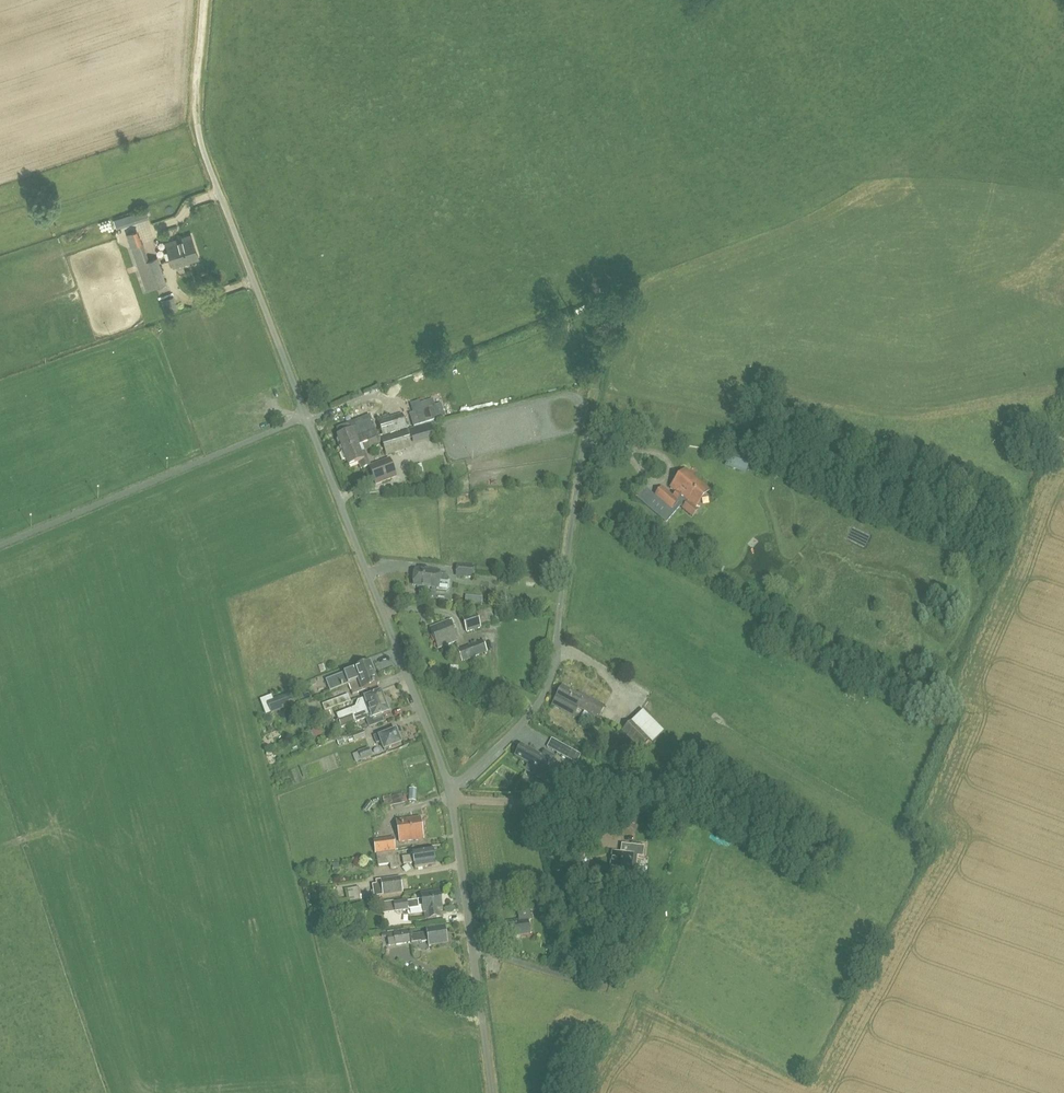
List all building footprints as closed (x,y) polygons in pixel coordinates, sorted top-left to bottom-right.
[(146,210),(126,216),(129,225),(149,219),(146,210)] [(199,258),(191,235),(165,243),(173,267),(199,258)] [(142,244),(132,248),(146,291),(166,284),(157,258),(148,260),(142,244)] [(178,310),(176,305),(164,309),(166,314),(178,310)] [(413,426),(445,416),(441,403),(435,405),(432,398),(420,402),(419,400),(410,403),(413,412),(409,413),(413,426)] [(378,422),(382,435),(406,428),(402,414),(378,422)] [(356,429),(351,431),(336,437),(342,452),(357,446),(363,443),(362,439),(376,433),(371,418),(355,424),(356,429)] [(406,428),(382,435),(376,437),(378,444),(382,443),(386,456),(413,448),(406,428)] [(375,438),(367,442),(369,447),(378,444),(375,438)] [(369,465),(369,464),(368,464),(363,451),(360,452),(357,446),(342,452),(343,453),(341,454),(344,460),(345,460),(348,467),(358,463),(360,468),(369,465)] [(731,450),(724,466),(745,474),(751,457),(731,450)] [(390,462),(370,470),(375,485),(396,477),(390,462)] [(679,506),(682,508),(687,502),(695,509),(710,490),(686,470),(670,488),(676,493),(673,497),(662,487),(646,506),(665,522),(679,506)] [(473,577),(473,575),(474,568),(458,566),(457,575),(473,577)] [(414,586),(437,588),(436,590),(445,591),(449,589),(449,583),(447,582),(448,575),(439,574),(439,572),(430,571),(430,573),(416,571),(416,573),(413,575),(413,579),(415,582),(414,586)] [(509,599),(508,609),(517,609),(518,599),(509,599)] [(490,608),(476,613),(462,616),(466,633),(481,628),(495,623),(490,608)] [(430,628),(438,649),(457,641),(451,628),(455,626),(453,619),(430,628)] [(487,652),(482,639),(456,649),(462,662),(487,652)] [(348,685),(374,674),(370,664),(344,674),(345,676),(334,680),(334,678),(326,681),(330,692),(338,689),(348,685)] [(374,674),(348,685),(353,695),(378,686),(374,674)] [(573,717),(578,708),(598,718),(605,706),(584,695),(583,697),(562,687),(552,707),(573,717)] [(337,715),(339,720),(385,703),(381,692),(364,698),(364,699),(358,701),(355,708),(337,715)] [(290,693),(274,700),(267,702),(271,713),(294,704),(290,693)] [(351,701),(348,695),(322,705),(324,711),(351,701)] [(389,713),(385,703),(339,720),(337,721),(340,728),(354,722),(354,721),(370,715),(372,719),(389,713)] [(621,732),(640,751),(649,741),(631,722),(621,732)] [(316,729),(309,732),(312,739),(319,737),(316,729)] [(358,733),(352,735),(353,739),(354,742),(365,737),(363,731),(358,733)] [(385,732),(373,737),(376,744),(381,742),(384,751),(401,744),(396,731),(386,735),(385,732)] [(562,744),(557,753),(569,759),(574,751),(562,744)] [(544,751),(541,757),(521,746),(515,757),(529,764),(525,770),(543,779),(555,757),(544,751)] [(358,752),(352,754),(355,763),(361,761),(372,757),(368,748),(358,752)] [(416,789),(409,789),(408,801),(416,801),(416,789)] [(385,808),(404,803),(402,793),(383,798),(385,808)] [(373,805),(369,801),(362,810),(367,814),(373,805)] [(420,817),(396,821),(399,842),(423,839),(420,817)] [(373,840),(375,855),(396,852),(393,837),(373,840)] [(644,847),(629,845),(628,855),(613,853),(610,879),(634,882),(637,857),(643,858),(644,847)] [(413,863),(414,867),(414,870),(425,868),(424,865),(434,864),(432,849),(413,852),(413,856),(403,858),(404,865),(413,863)] [(396,852),(376,855),(378,866),(390,864),(390,869),(398,868),(396,852)] [(376,885),(372,885),(374,897),(402,893),(400,878),(376,881),(376,885)] [(360,900),(358,887),(347,889),(349,902),(360,900)] [(396,912),(407,910),(427,907),(429,919),(439,917),(438,911),(442,910),(439,892),(421,895),(422,900),(408,902),(408,899),(394,901),(396,912)] [(519,920),(498,923),(500,938),(530,934),(528,920),(530,920),(528,908),(517,910),(519,920)] [(444,926),(426,929),(427,933),(410,935),(411,943),(421,942),(428,941),(429,946),(447,943),(444,926)] [(409,931),(386,934),(387,938),(388,946),(410,943),(409,931)] [(406,963),(404,968),(412,972),(415,967),(415,966),(414,965),(412,964),(410,964),(406,963)]
